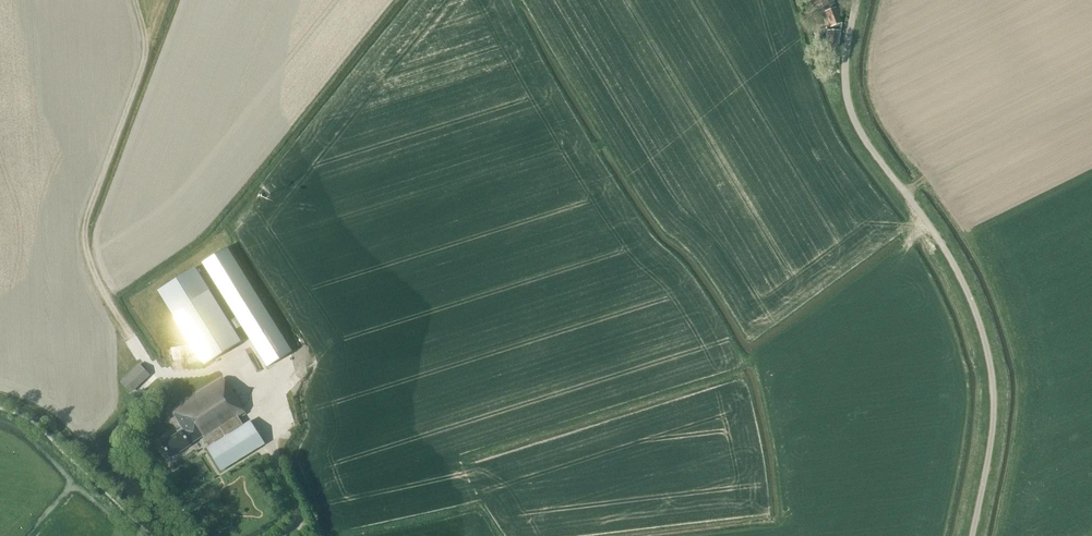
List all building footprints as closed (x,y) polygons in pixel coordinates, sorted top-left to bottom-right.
[(827,30),(826,37),(820,36),(820,42),(823,42),(821,57),(824,58),(823,64),(828,65),(829,58),(834,59),(837,44),(839,44),(842,23),(833,0),(820,0),(824,12),(821,13),(824,19),(826,18),(830,27),(831,27),(833,31),(827,30)] [(267,367),(292,351),(226,247),(202,263),(235,316),(228,320),(234,330),(241,326),(267,367)] [(203,365),(241,341),(234,330),(228,320),(195,267),(157,291),(203,365)] [(130,392),(149,375),(140,365),(121,381),(130,392)] [(243,425),(239,417),(246,413),(224,377),(172,410),(182,427),(177,430),(178,432),(167,438),(167,437),(160,441),(170,457),(190,444),(190,443),(202,435),(208,446),(206,448),(220,470),(264,443),(250,420),(243,425)]
